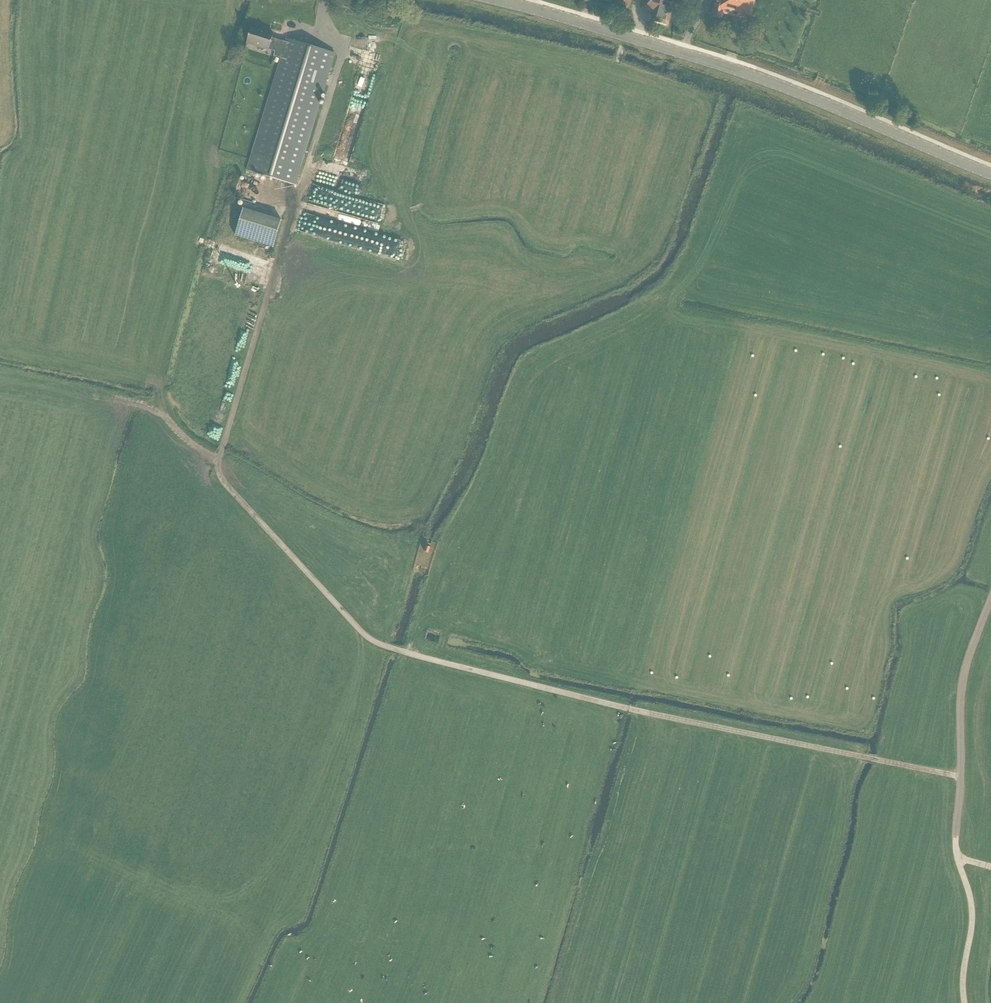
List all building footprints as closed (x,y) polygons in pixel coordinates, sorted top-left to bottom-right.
[(668,25),(675,0),(644,0),(641,8),(650,10),(650,12),(655,13),(652,21),(668,25)] [(750,19),(755,0),(715,0),(712,15),(722,18),(723,14),(739,18),(740,16),(750,19)] [(247,171),(295,185),(335,53),(287,39),(286,42),(272,38),(273,34),(263,31),(263,32),(251,28),(247,43),(275,52),(274,56),(281,58),(247,171)] [(235,236),(273,248),(282,220),(243,209),(235,236)]
